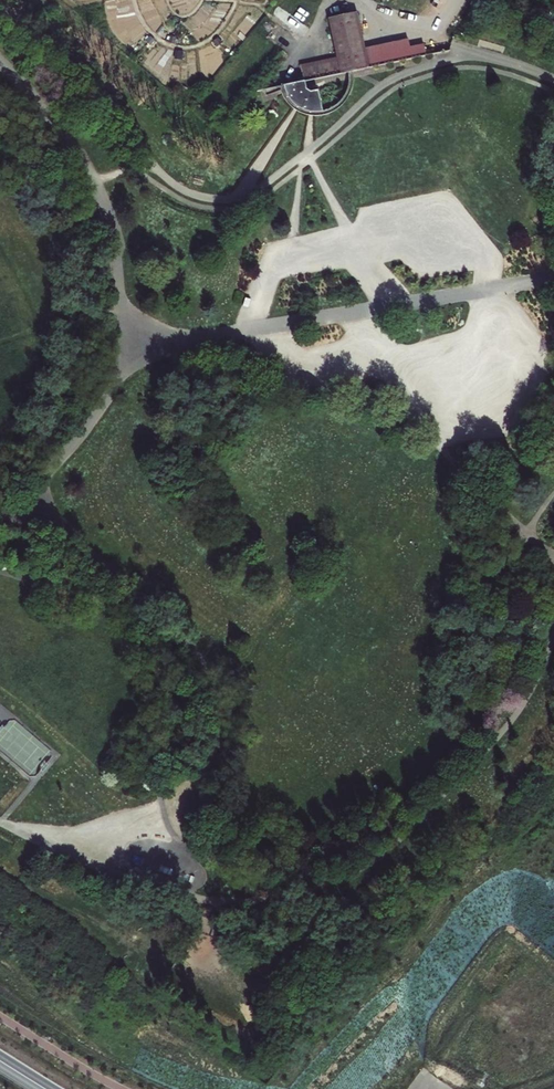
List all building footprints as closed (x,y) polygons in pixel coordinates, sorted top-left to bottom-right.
[(300,64),(303,80),(366,68),(426,57),(423,45),(409,48),(407,40),(362,50),(355,13),(328,18),(336,57),(300,64)] [(304,88),(303,80),(282,84),(290,102),(296,106),(301,109),(311,110),(319,111),(315,90),(309,91),(304,88)]
